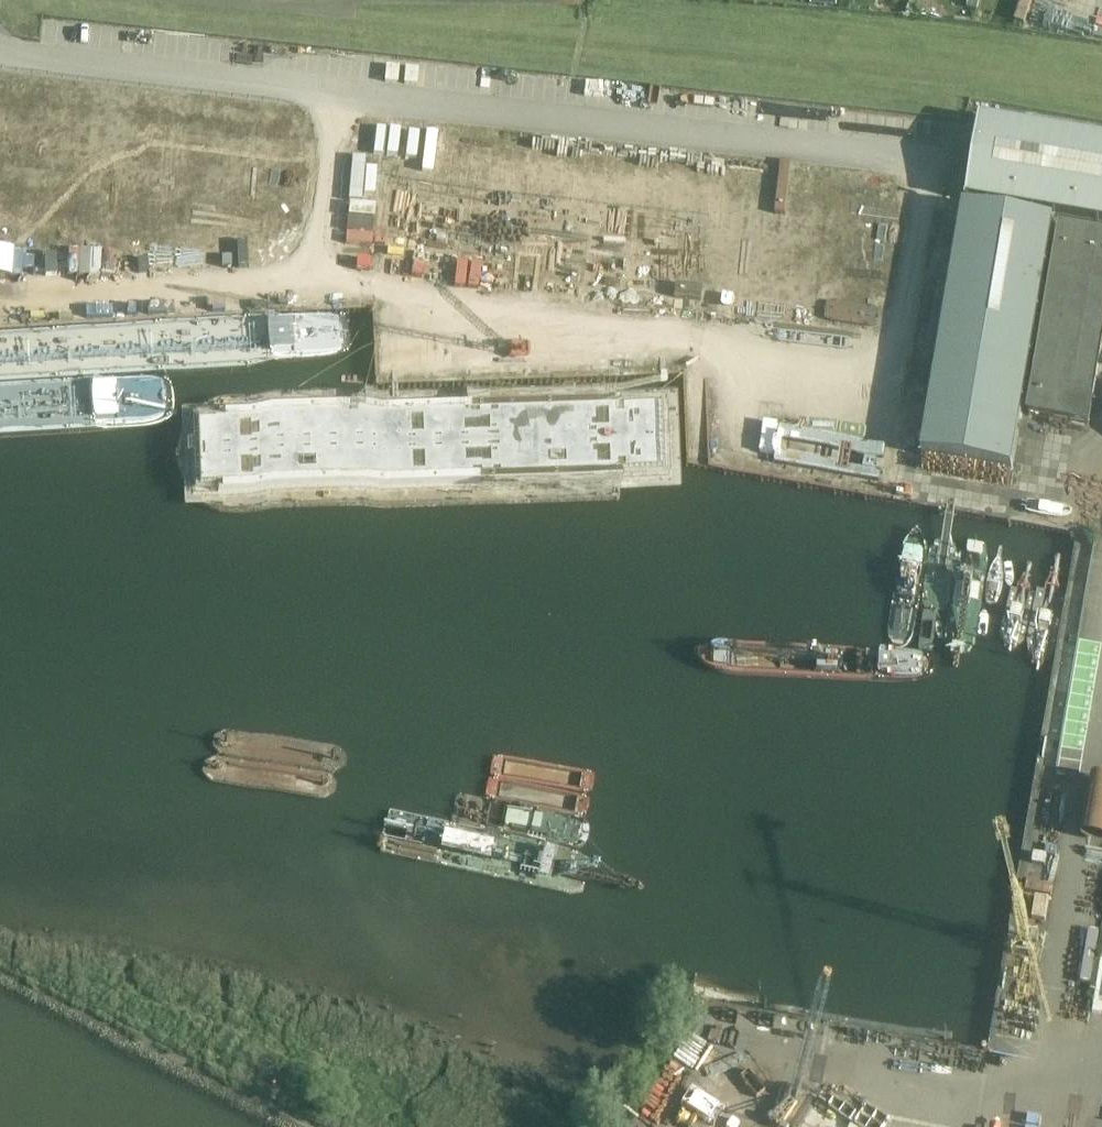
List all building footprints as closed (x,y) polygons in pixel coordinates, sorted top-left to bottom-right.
[(981,122),(967,202),(1101,225),(1101,142),(981,122)] [(963,208),(921,456),(926,457),(1013,472),(1054,223),(963,208)] [(1029,416),(1089,426),(1097,379),(1101,347),(1101,235),(1060,228),(1029,416)]
